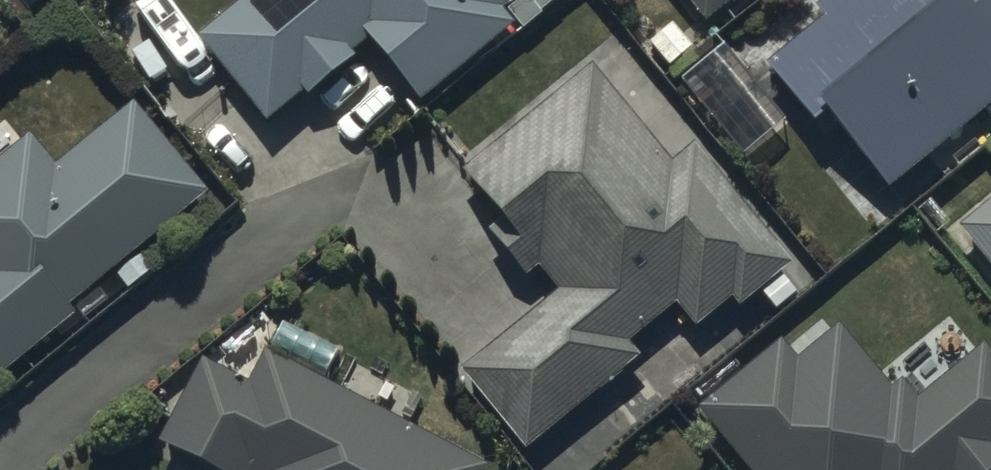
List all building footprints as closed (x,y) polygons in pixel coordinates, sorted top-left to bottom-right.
[(32,9),(43,0),(24,0),(32,9)] [(195,48),(266,132),(302,102),(314,116),(362,75),(354,66),(367,55),(418,116),(515,35),(505,22),(532,0),(253,0),(195,48)] [(708,36),(750,0),(678,0),(708,36)] [(765,80),(816,144),(825,136),(884,209),(990,123),(990,17),(977,28),(954,0),(845,0),(815,24),(823,34),(765,80)] [(522,290),(538,277),(560,304),(462,386),(525,461),(638,367),(628,356),(676,316),(697,341),(730,313),(740,324),(795,277),(693,155),(671,174),(589,76),(459,185),(500,234),(485,246),(522,290)] [(205,204),(134,115),(57,177),(32,145),(22,153),(21,152),(21,150),(20,148),(19,146),(18,145),(17,143),(16,142),(15,141),(13,139),(12,138),(10,137),(9,136),(7,136),(5,135),(3,135),(2,134),(0,134),(0,383),(5,389),(76,330),(67,320),(205,204)] [(954,239),(990,285),(990,209),(954,239)] [(779,349),(694,416),(737,469),(990,469),(990,370),(981,357),(917,407),(902,388),(890,397),(844,339),(798,373),(779,349)] [(265,358),(246,395),(201,372),(155,460),(174,469),(478,469),(265,358)]
